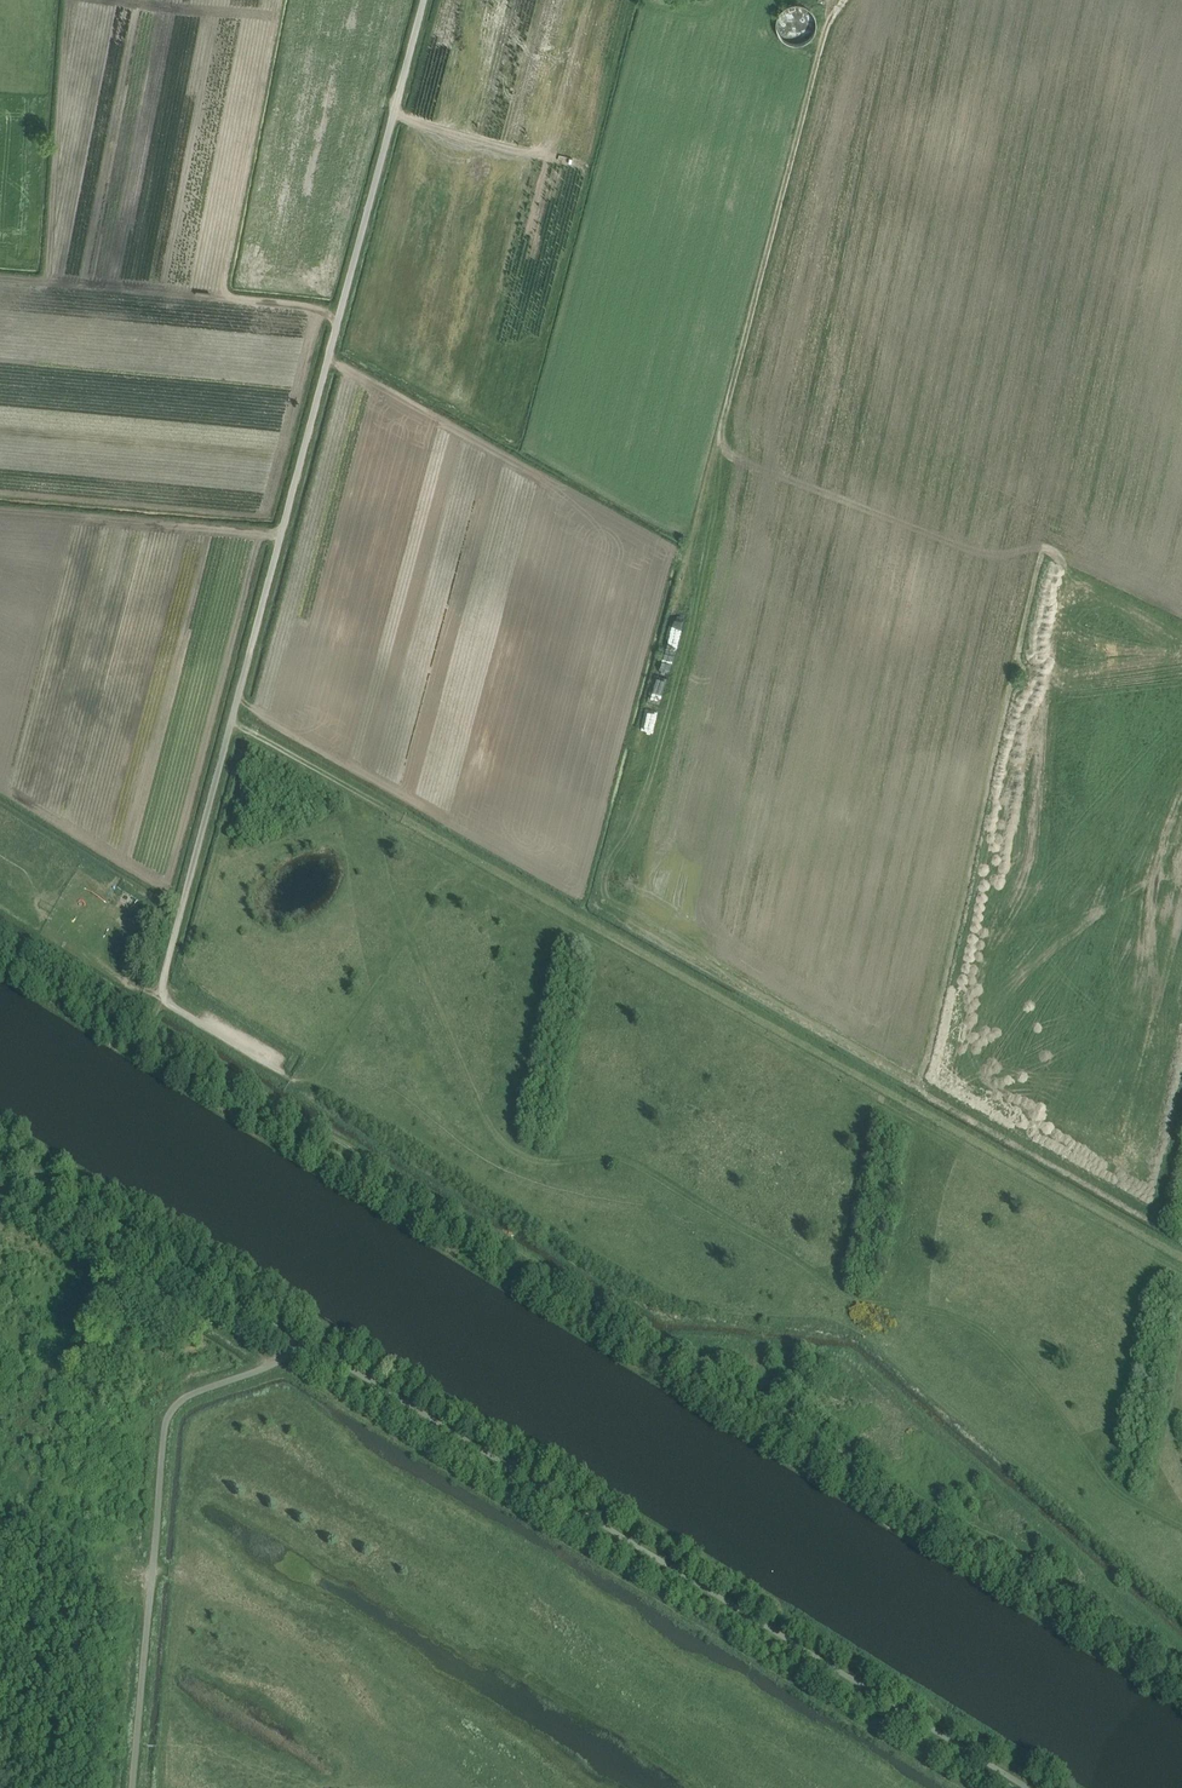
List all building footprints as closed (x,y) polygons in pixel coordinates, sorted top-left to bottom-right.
[(816,20),(813,14),(808,9),(803,6),(796,5),(790,6),(784,9),(779,14),(776,20),(775,26),(776,33),(779,38),(784,43),(790,46),(796,47),(803,46),(808,43),(813,38),(816,33),(817,26),(816,20)]
